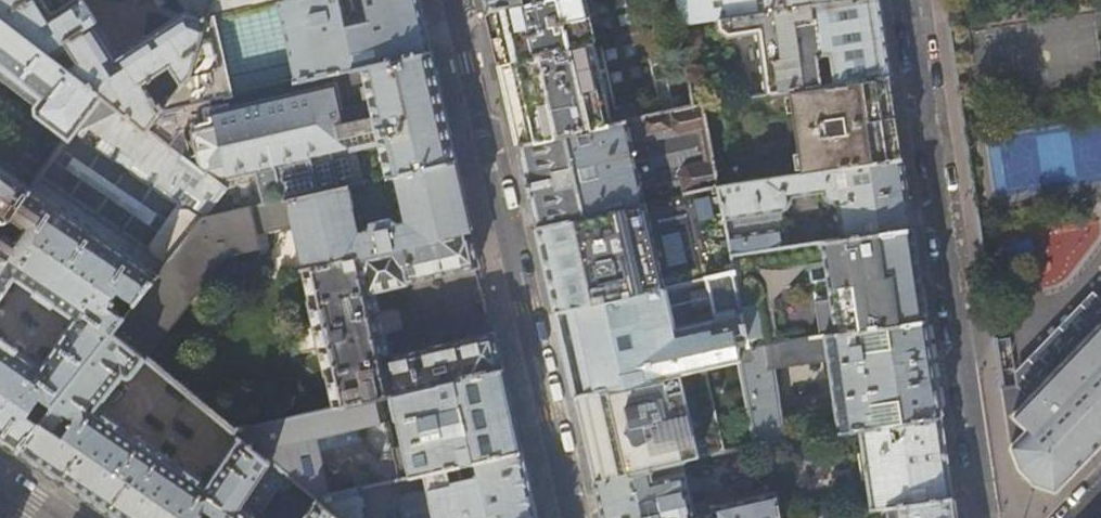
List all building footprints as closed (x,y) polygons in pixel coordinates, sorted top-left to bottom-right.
[(103,94),(148,129),(161,111),(169,102),(163,98),(157,106),(143,83),(171,65),(183,84),(192,72),(208,17),(188,12),(118,56),(97,23),(98,22),(84,0),(75,0),(53,14),(44,0),(0,0),(0,16),(103,94)] [(188,12),(208,17),(215,0),(180,0),(188,12)] [(208,17),(215,16),(250,8),(285,0),(215,0),(208,17)] [(418,0),(285,0),(250,8),(255,27),(276,22),(284,58),(292,56),(297,81),(391,60),(401,58),(430,51),(421,13),(418,0)] [(487,10),(531,0),(485,0),(487,10)] [(487,10),(494,37),(500,64),(594,44),(584,0),(531,0),(487,10)] [(680,23),(718,18),(837,0),(677,0),(680,23)] [(718,18),(719,28),(729,36),(759,31),(769,93),(889,75),(882,31),(877,0),(837,0),(718,18)] [(41,104),(38,108),(40,113),(71,136),(103,94),(0,16),(0,74),(41,104)] [(233,95),(215,16),(208,17),(192,72),(183,84),(169,102),(161,111),(233,95)] [(594,44),(500,64),(508,101),(518,144),(612,124),(594,44)] [(444,112),(430,51),(401,58),(404,68),(393,71),(391,60),(297,81),(233,95),(161,111),(148,129),(214,180),(225,177),(225,178),(226,178),(227,180),(230,179),(230,177),(251,172),(252,174),(255,173),(262,205),(349,186),(394,175),(410,171),(407,159),(421,156),(423,168),(455,160),(444,112)] [(889,75),(769,93),(726,100),(737,168),(715,171),(718,186),(901,158),(894,113),(889,75)] [(71,136),(32,188),(0,227),(0,300),(15,276),(36,290),(35,292),(52,305),(54,303),(74,317),(42,366),(18,350),(19,348),(1,336),(0,337),(0,439),(18,451),(113,332),(202,219),(226,189),(214,180),(148,129),(103,94),(71,136)] [(612,124),(518,144),(526,180),(537,226),(616,209),(686,193),(718,186),(715,171),(702,104),(612,124)] [(901,158),(718,186),(731,255),(785,247),(780,211),(786,209),(789,206),(790,202),(790,196),(823,192),(825,196),(828,200),(833,202),(837,202),(842,238),(911,228),(906,193),(901,158)] [(464,202),(455,160),(423,168),(410,171),(394,175),(404,222),(397,224),(397,222),(389,218),(371,222),(366,230),(366,231),(359,232),(349,186),(262,205),(202,219),(113,332),(144,358),(223,255),(258,247),(255,233),(293,224),(303,271),(302,271),(304,277),(304,276),(309,297),(308,298),(310,304),(308,304),(309,309),(311,308),(315,326),(313,326),(314,330),(315,330),(320,348),(318,348),(319,351),(320,351),(325,370),(324,370),(324,375),(326,375),(327,381),(329,381),(333,400),(331,401),(333,409),(500,369),(496,350),(492,334),(471,339),(470,339),(467,339),(468,340),(451,343),(451,342),(447,343),(448,344),(431,348),(431,347),(427,347),(428,349),(411,353),(411,351),(407,352),(407,353),(393,356),(393,355),(390,356),(390,357),(388,357),(388,355),(387,355),(382,337),(383,337),(383,333),(382,333),(378,316),(379,316),(378,311),(377,311),(373,294),(374,294),(373,291),(402,284),(402,285),(406,284),(405,283),(413,282),(416,282),(416,280),(433,277),(433,278),(436,277),(436,276),(452,272),(452,274),(456,273),(456,272),(477,265),(475,258),(469,232),(471,231),(464,202)] [(32,188),(0,167),(0,227),(32,188)] [(718,186),(686,193),(692,215),(696,218),(710,277),(734,271),(731,255),(718,186)] [(616,209),(537,226),(544,260),(556,311),(644,291),(636,260),(643,259),(642,255),(649,253),(645,237),(644,235),(642,233),(640,232),(637,231),(636,228),(634,227),(631,226),(621,228),(616,209)] [(911,228),(842,238),(785,247),(731,255),(734,271),(748,346),(925,320),(918,273),(911,228)] [(748,346),(734,271),(710,277),(644,291),(556,311),(565,349),(575,396),(706,368),(740,361),(738,347),(748,346)] [(925,320),(748,346),(738,347),(740,361),(756,446),(784,441),(782,425),(781,425),(772,367),(828,359),(839,432),(859,429),(939,416),(932,367),(925,320)] [(1099,327),(1028,401),(1016,389),(1001,389),(1010,447),(1018,467),(1033,484),(1056,491),(1100,444),(1100,326),(1099,327)] [(147,360),(144,358),(113,332),(18,451),(64,482),(115,516),(117,517),(199,517),(198,517),(204,508),(214,514),(211,517),(231,517),(270,461),(239,436),(205,485),(101,415),(125,379),(128,381),(131,381),(133,380),(135,378),(147,360)] [(706,368),(575,396),(587,444),(595,481),(680,463),(724,453),(706,368)] [(502,369),(500,369),(333,409),(234,431),(239,436),(270,461),(295,482),(306,491),(316,499),(330,496),(318,441),(361,430),(366,448),(370,453),(374,457),(379,459),(384,460),(406,456),(410,477),(422,474),(521,451),(516,430),(509,399),(502,369)] [(939,416),(859,429),(871,509),(885,507),(951,497),(943,445),(939,416)] [(521,451),(422,474),(426,492),(402,498),(399,500),(398,504),(401,517),(536,517),(532,501),(525,470),(521,451)] [(290,490),(295,482),(270,461),(231,517),(255,517),(254,515),(257,510),(261,510),(264,509),(278,489),(282,492),(290,490)] [(595,481),(603,517),(779,517),(775,493),(713,506),(715,514),(707,516),(704,503),(690,506),(680,463),(595,481)] [(330,496),(316,499),(339,517),(367,517),(360,489),(330,496)] [(885,507),(887,517),(954,517),(951,497),(885,507)] [(316,499),(303,517),(339,517),(316,499)]
